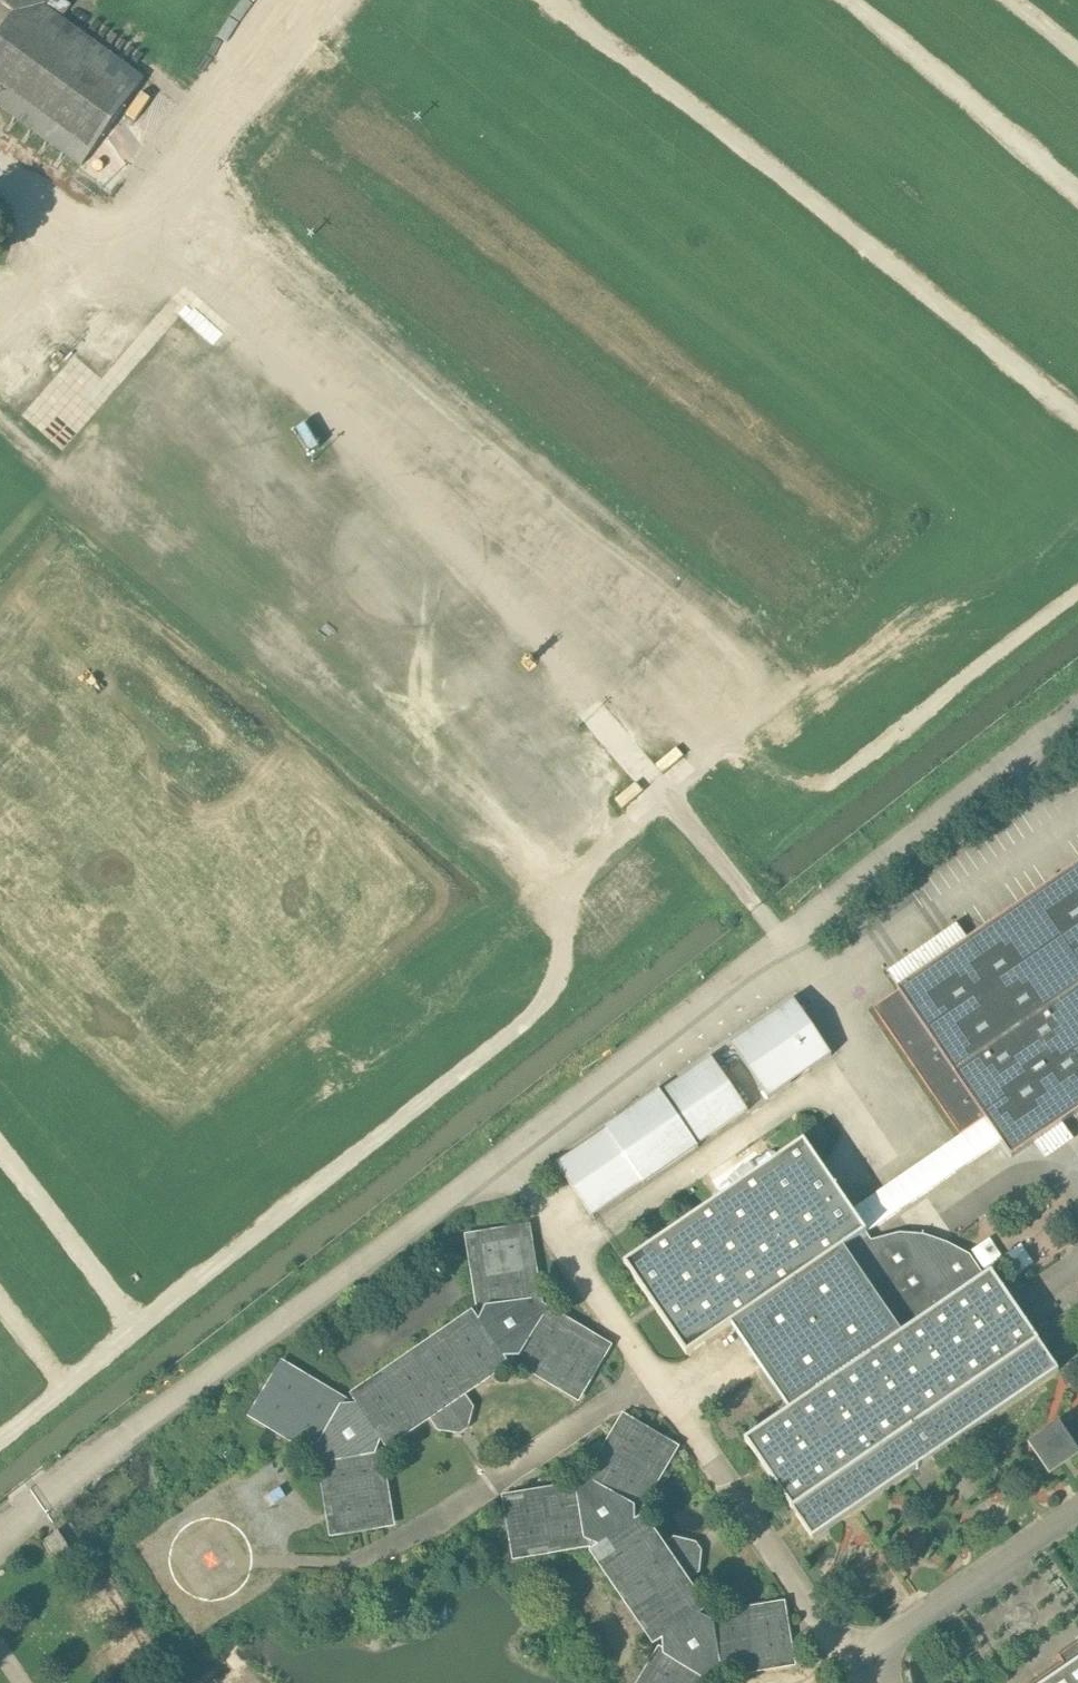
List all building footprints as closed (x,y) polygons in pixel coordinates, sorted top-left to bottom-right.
[(16,16),(33,28),(45,11),(52,2),(58,7),(64,0),(0,0),(0,4),(16,16)] [(33,28),(16,16),(0,38),(0,106),(84,168),(145,84),(45,11),(33,28)] [(618,805),(639,789),(632,780),(611,796),(618,805)] [(1013,1161),(1077,1116),(1077,871),(873,1011),(959,1136),(984,1119),(1013,1161)] [(795,1000),(732,1044),(769,1099),(832,1056),(795,1000)] [(608,1130),(557,1165),(592,1217),(643,1182),(645,1184),(699,1147),(697,1145),(748,1110),(713,1058),(662,1093),(661,1091),(606,1128),(608,1130)] [(903,1333),(845,1248),(866,1233),(867,1233),(805,1141),(625,1264),(688,1356),(733,1325),(791,1410),(745,1441),(813,1539),(1059,1371),(992,1272),(985,1277),(903,1333)] [(355,1397),(361,1406),(353,1407),(343,1407),(346,1403),(283,1365),(269,1389),(253,1416),(315,1454),(318,1449),(322,1455),(327,1462),(322,1463),(333,1535),(362,1530),(392,1525),(381,1453),(376,1454),(379,1447),(382,1438),(388,1447),(432,1416),(442,1430),(459,1433),(463,1430),(467,1427),(472,1410),(463,1396),(507,1366),(501,1357),(510,1357),(518,1356),(516,1361),(578,1398),(595,1369),(609,1347),(546,1309),(543,1314),(539,1308),(534,1302),(540,1301),(528,1229),(500,1233),(469,1238),(481,1310),(486,1309),(483,1317),(479,1325),(473,1317),(355,1397)] [(924,1235),(900,1233),(871,1241),(866,1233),(845,1248),(903,1333),(985,1277),(970,1255),(948,1243),(924,1235)] [(1025,1249),(1010,1251),(1012,1266),(1027,1264),(1025,1249)] [(644,1520),(635,1526),(635,1517),(634,1508),(639,1511),(676,1448),(650,1433),(624,1418),(587,1480),(592,1483),(586,1487),(579,1492),(578,1487),(506,1499),(511,1526),(516,1557),(588,1545),(587,1540),(595,1544),(603,1547),(594,1553),(656,1643),(664,1637),(665,1646),(665,1654),(661,1652),(642,1682),(711,1682),(712,1682),(707,1679),(713,1675),(720,1670),(721,1676),(793,1664),(787,1631),(783,1605),(711,1617),(712,1622),(704,1619),(696,1615),(705,1609),(684,1580),(698,1570),(701,1553),(697,1548),(694,1544),(677,1540),(664,1549),(644,1520)] [(1071,1452),(1058,1433),(1039,1446),(1052,1465),(1071,1452)] [(79,1560),(59,1531),(42,1542),(63,1572),(79,1560)] [(1048,1682),(1077,1682),(1077,1663),(1048,1682)]
